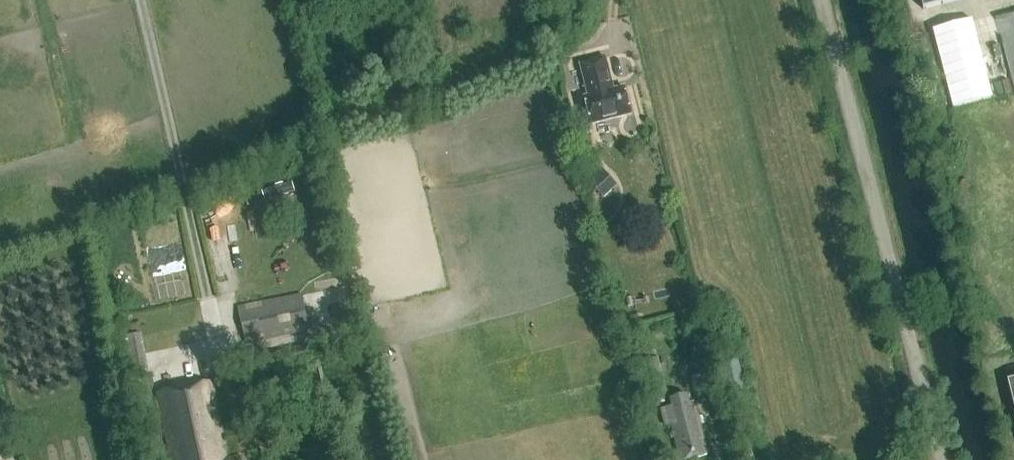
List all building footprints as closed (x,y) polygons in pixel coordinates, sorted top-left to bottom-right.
[(922,10),(960,0),(919,0),(922,10)] [(591,126),(631,115),(624,88),(613,91),(605,59),(580,65),(588,97),(584,98),(591,126)] [(603,197),(616,185),(603,169),(589,182),(603,197)] [(310,331),(303,295),(239,307),(245,343),(310,331)] [(118,339),(124,375),(149,371),(142,335),(118,339)] [(697,403),(712,400),(706,375),(691,378),(697,403)] [(240,455),(230,457),(214,381),(156,393),(170,459),(241,459),(240,455)] [(708,455),(695,403),(690,404),(688,396),(671,400),(673,407),(662,410),(666,425),(671,424),(681,459),(684,459),(708,455)] [(307,459),(331,459),(329,447),(306,452),(307,459)]
